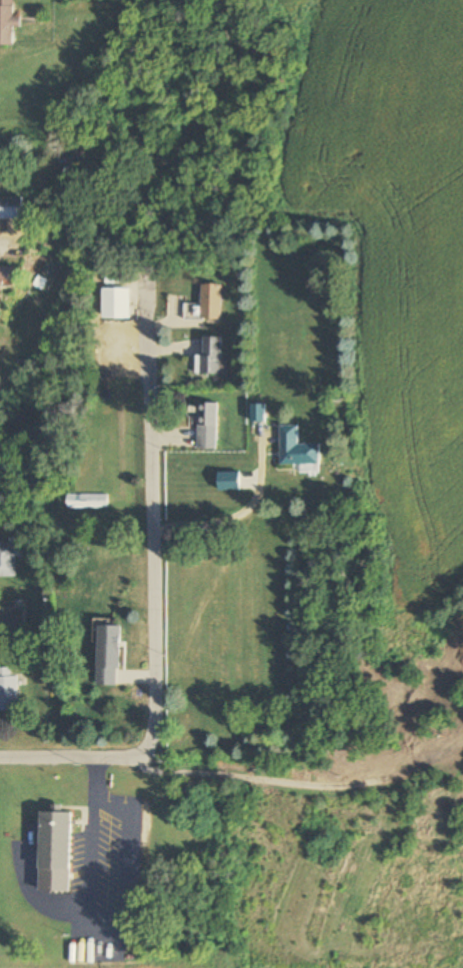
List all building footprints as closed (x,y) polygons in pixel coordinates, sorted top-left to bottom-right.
[(14,0),(0,0),(0,45),(14,46),(14,0)] [(24,219),(24,198),(0,198),(0,219),(24,219)] [(2,319),(2,285),(13,285),(13,267),(0,267),(0,319),(2,319)] [(200,320),(221,320),(221,285),(200,285),(200,320)] [(131,289),(105,289),(105,319),(131,319),(131,289)] [(194,319),(194,304),(185,304),(185,319),(194,319)] [(220,338),(202,338),(202,356),(196,356),(196,375),(220,375),(220,338)] [(216,450),(216,404),(196,404),(196,450),(216,450)] [(252,405),(252,422),(265,422),(265,405),(252,405)] [(298,426),(281,426),(281,466),(320,466),(320,445),(298,445),(298,426)] [(219,492),(241,491),(240,473),(218,473),(219,492)] [(107,495),(67,495),(67,509),(107,509),(107,495)] [(15,578),(15,543),(0,543),(0,578),(15,578)] [(15,644),(15,623),(23,623),(23,609),(15,609),(15,602),(0,602),(0,644),(15,644)] [(98,686),(120,686),(120,626),(98,626),(98,686)] [(18,711),(18,676),(10,676),(10,669),(0,669),(0,711),(18,711)] [(71,814),(40,814),(40,871),(71,871),(71,814)]
